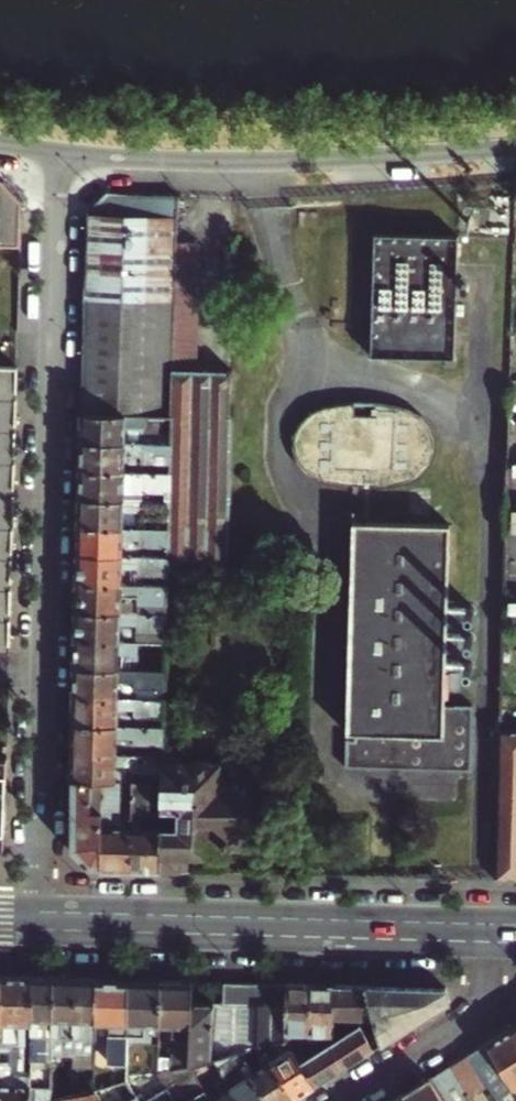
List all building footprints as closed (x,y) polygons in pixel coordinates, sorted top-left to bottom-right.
[(0,177),(0,243),(22,243),(23,199),(4,177),(0,177)] [(172,413),(177,242),(179,196),(151,196),(109,189),(88,208),(82,413),(172,413)] [(459,235),(374,232),(371,356),(446,357),(446,366),(455,366),(459,235)] [(229,570),(232,373),(198,372),(202,247),(200,244),(198,243),(177,242),(172,413),(171,444),(171,461),(170,473),(170,500),(169,528),(169,557),(168,570),(185,570),(207,570),(229,570)] [(3,652),(11,652),(12,620),(13,589),(14,558),(14,528),(15,496),(16,464),(17,432),(18,400),(19,366),(0,365),(0,652),(3,652)] [(374,405),(355,406),(314,417),(295,446),(304,474),(322,484),(379,488),(416,479),(433,457),(433,445),(431,431),(418,419),(401,410),(374,405)] [(82,413),(82,442),(142,443),(143,415),(82,413)] [(82,442),(81,470),(142,471),(142,460),(171,461),(171,444),(142,443),(82,442)] [(81,470),(80,498),(170,500),(170,473),(142,471),(81,470)] [(170,500),(80,498),(80,526),(142,528),(142,517),(163,518),(163,528),(169,528),(170,500)] [(351,523),(351,571),(357,571),(356,596),(449,600),(451,526),(351,523)] [(80,526),(79,554),(141,556),(141,546),(162,546),(162,556),(169,557),(169,528),(163,528),(142,528),(80,526)] [(79,554),(78,583),(168,585),(168,570),(169,557),(162,556),(141,556),(79,554)] [(168,585),(168,593),(184,594),(185,570),(168,570),(168,585)] [(229,570),(207,570),(207,585),(224,585),(228,588),(245,588),(249,585),(265,585),(265,571),(229,570)] [(346,767),(461,771),(463,706),(447,705),(449,600),(356,596),(357,571),(351,571),(347,733),(356,733),(356,741),(347,741),(346,767)] [(78,583),(77,611),(167,613),(168,593),(168,585),(78,583)] [(77,611),(77,639),(167,641),(167,613),(77,611)] [(77,639),(76,668),(166,670),(167,641),(77,639)] [(76,668),(75,696),(166,698),(166,670),(76,668)] [(75,696),(75,723),(137,725),(137,716),(159,717),(159,726),(165,726),(166,698),(75,696)] [(475,706),(463,706),(461,771),(472,771),(475,706)] [(75,723),(74,751),(136,753),(136,742),(164,743),(165,732),(165,726),(159,726),(137,725),(75,723)] [(501,732),(498,877),(515,879),(515,732),(501,732)] [(174,746),(164,746),(164,753),(164,756),(173,756),(174,746)] [(136,753),(74,751),(73,779),(103,780),(129,780),(133,781),(135,781),(135,770),(146,771),(163,771),(163,763),(164,756),(164,753),(136,753)] [(6,847),(8,757),(1,756),(0,756),(0,852),(6,847)] [(163,793),(162,808),(160,871),(178,871),(179,856),(192,856),(228,857),(228,847),(245,847),(246,809),(251,809),(252,792),(247,792),(247,782),(220,781),(220,764),(214,764),(214,762),(211,759),(198,759),(195,762),(195,764),(163,763),(163,771),(163,781),(163,793)] [(135,770),(135,781),(146,781),(146,771),(135,770)] [(102,869),(103,780),(73,779),(71,848),(91,869),(102,869)] [(131,870),(132,808),(121,808),(121,787),(128,787),(129,780),(103,780),(102,869),(131,870)] [(160,871),(162,808),(150,808),(151,792),(163,793),(163,781),(146,781),(135,781),(133,781),(132,808),(131,870),(160,871)] [(178,871),(191,871),(192,856),(179,856),(178,871)] [(2,976),(2,1045),(11,1046),(11,1059),(11,1074),(26,1074),(27,1024),(33,1024),(33,977),(2,976)] [(33,977),(33,1024),(32,1068),(41,1069),(42,1061),(46,1061),(47,1037),(53,1038),(55,978),(33,977)] [(55,978),(53,1038),(64,1038),(64,1050),(68,1051),(68,1056),(74,1056),(74,1095),(94,1090),(94,1057),(80,1056),(80,1051),(84,1048),(84,1039),(95,1039),(97,979),(55,978)] [(130,980),(97,979),(95,1039),(95,1040),(110,1041),(109,1086),(127,1081),(128,1042),(130,980)] [(161,981),(130,980),(128,1042),(146,1042),(147,1023),(160,1024),(161,981)] [(192,981),(161,981),(160,1024),(160,1025),(174,1025),(173,1059),(159,1059),(159,1073),(191,1064),(192,1003),(192,981)] [(223,1003),(192,1003),(191,1064),(215,1058),(233,1053),(258,1046),(286,1038),(286,1039),(287,984),(224,982),(223,1003)] [(295,1040),(310,1039),(311,985),(287,984),(286,1039),(289,1044),(295,1040)] [(334,1035),(334,1015),(335,985),(311,985),(310,1039),(325,1037),(330,1034),(334,1035)] [(375,1017),(368,986),(335,985),(334,1015),(364,1017),(375,1017)] [(445,988),(368,986),(375,1017),(364,1017),(360,1025),(373,1048),(450,1001),(445,988)] [(348,1029),(349,1031),(360,1025),(364,1017),(334,1015),(334,1035),(348,1029)] [(360,1025),(349,1031),(350,1033),(331,1045),(344,1066),(373,1048),(360,1025)] [(512,1027),(487,1043),(506,1073),(515,1088),(515,1087),(515,1033),(512,1027)] [(53,1050),(64,1050),(64,1038),(53,1038),(53,1050)] [(266,1049),(272,1058),(294,1097),(314,1085),(295,1053),(292,1048),(289,1044),(286,1039),(286,1038),(258,1046),(262,1051),(266,1049)] [(146,1042),(128,1042),(127,1081),(143,1077),(144,1064),(145,1064),(146,1042)] [(488,1085),(498,1100),(513,1100),(499,1078),(506,1073),(487,1043),(468,1054),(488,1085)] [(1,1058),(11,1059),(11,1046),(2,1045),(1,1058)] [(344,1066),(331,1045),(320,1051),(317,1047),(307,1046),(295,1053),(314,1085),(344,1066)] [(231,1084),(246,1074),(233,1053),(215,1058),(220,1066),(231,1084)] [(468,1097),(488,1085),(468,1054),(449,1066),(468,1097)] [(272,1058),(250,1072),(268,1100),(288,1100),(294,1097),(272,1058)] [(200,1079),(191,1064),(159,1073),(166,1085),(167,1086),(179,1078),(194,1100),(213,1100),(200,1079)] [(231,1084),(220,1066),(200,1079),(213,1100),(241,1100),(231,1084)] [(468,1097),(449,1066),(431,1077),(446,1100),(471,1100),(468,1097)] [(241,1100),(268,1100),(250,1072),(246,1074),(231,1084),(241,1100)] [(1,1073),(1,1085),(32,1086),(32,1074),(26,1074),(11,1074),(1,1073)] [(154,1092),(166,1085),(159,1073),(143,1077),(127,1081),(139,1100),(160,1100),(154,1092)] [(431,1077),(403,1095),(407,1100),(446,1100),(431,1077)] [(127,1081),(109,1086),(94,1090),(100,1100),(139,1100),(127,1081)] [(1,1085),(1,1100),(31,1100),(32,1086),(1,1085)] [(94,1090),(74,1095),(53,1100),(100,1100),(94,1090)]
